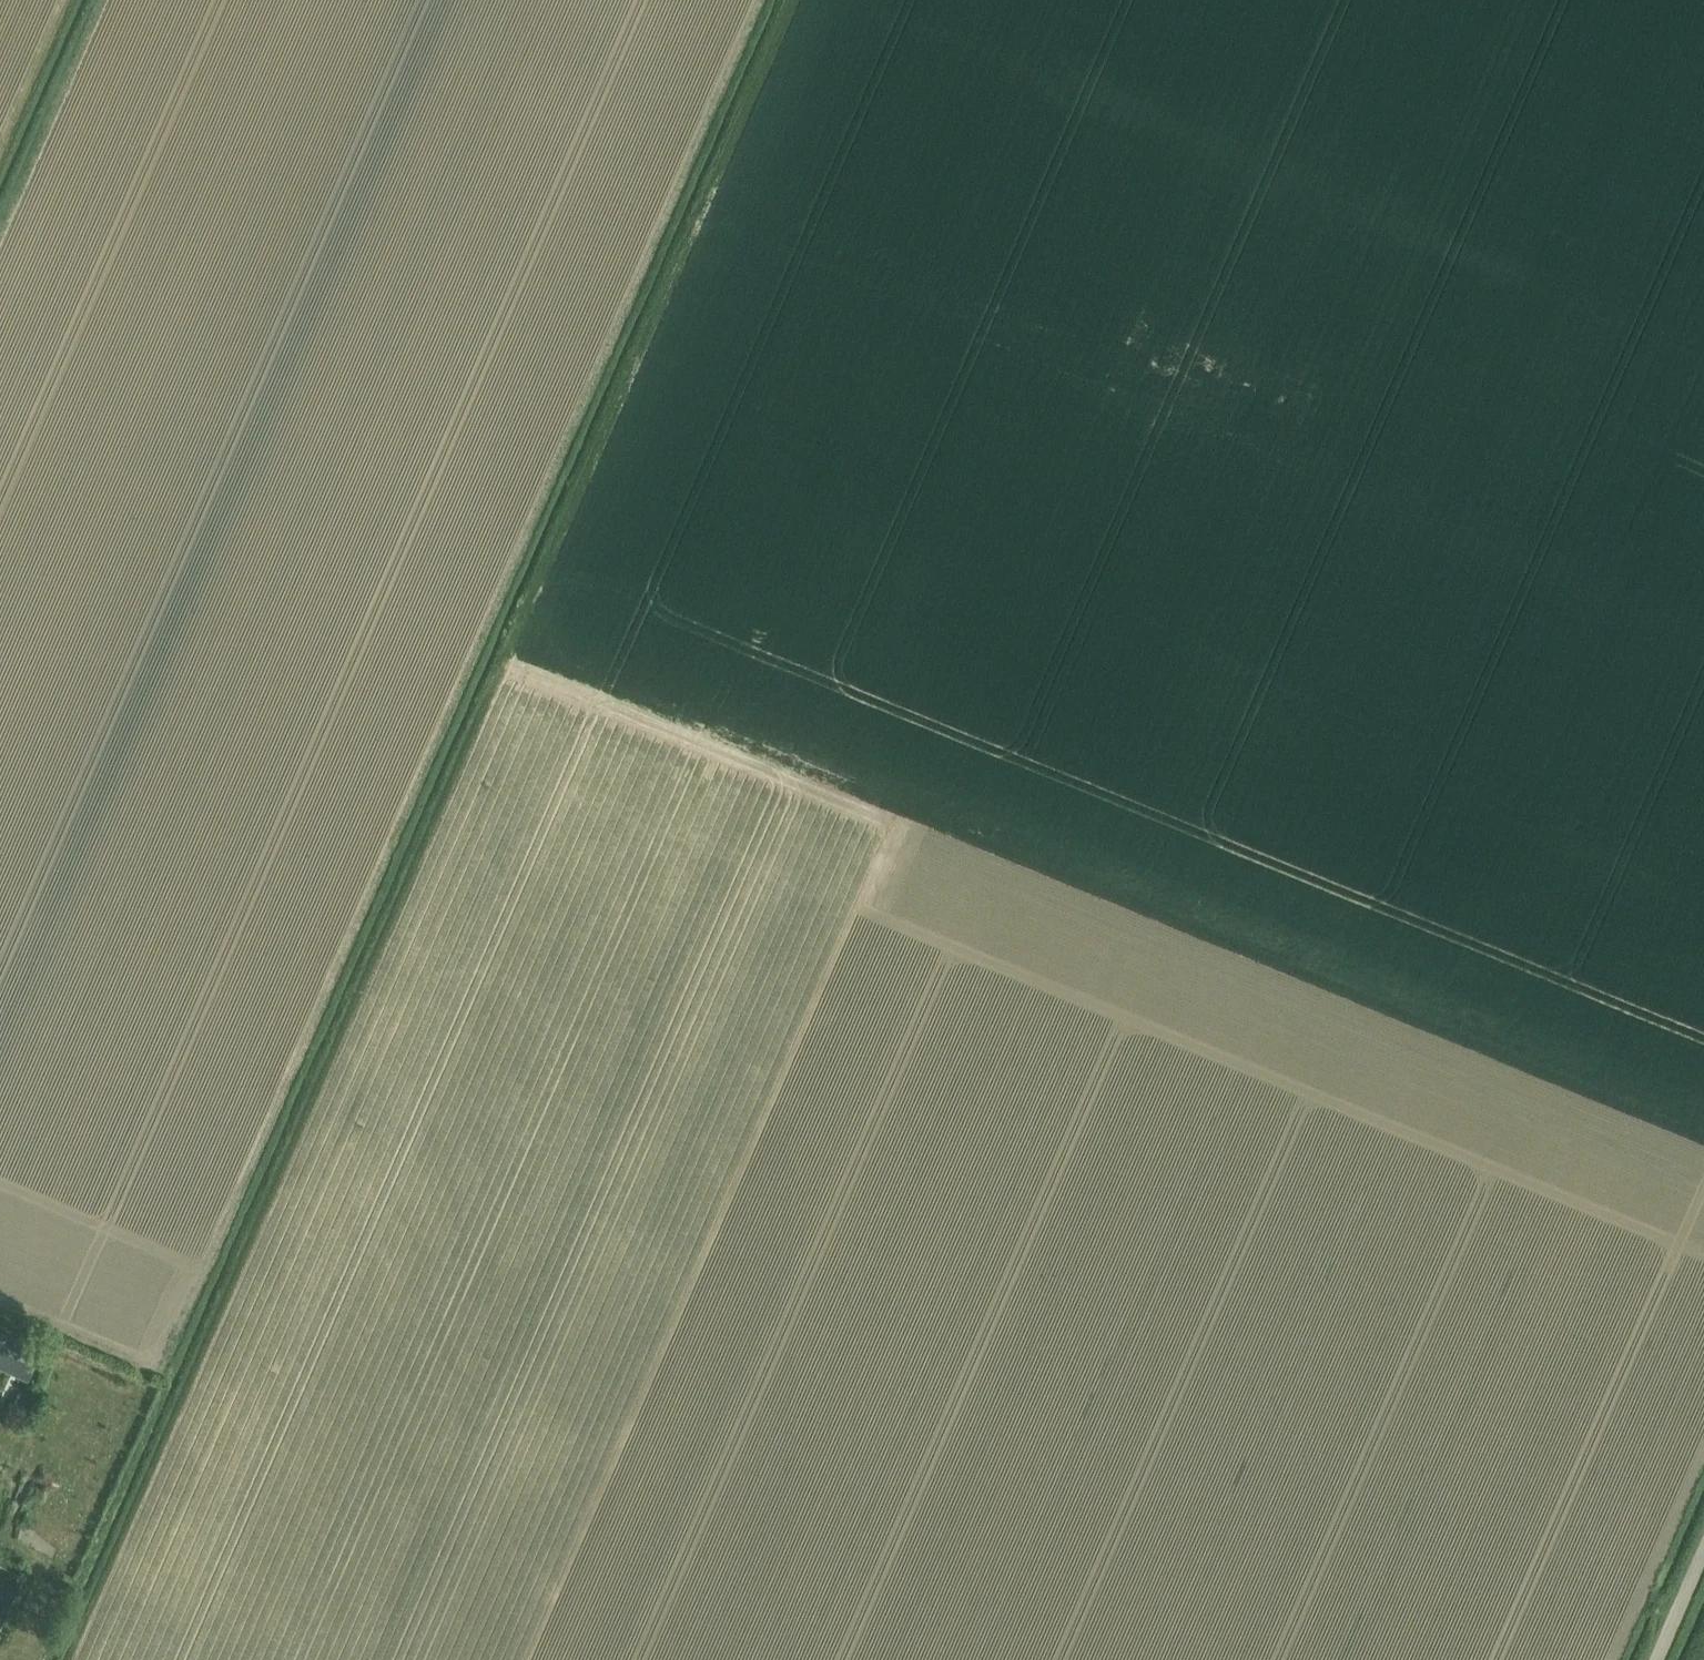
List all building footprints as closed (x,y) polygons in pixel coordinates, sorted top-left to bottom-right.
[(4,1332),(0,1342),(0,1366),(25,1377),(39,1348),(4,1332)] [(33,1398),(23,1394),(18,1406),(28,1411),(33,1398)]
